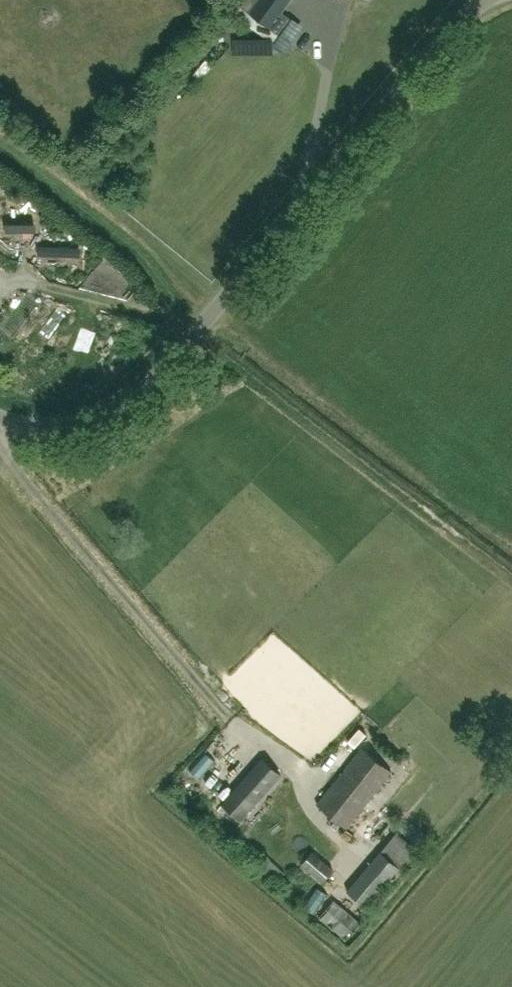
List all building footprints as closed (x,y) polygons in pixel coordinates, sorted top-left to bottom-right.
[(251,12),(271,27),(290,0),(260,0),(251,12)] [(206,57),(194,71),(201,77),(213,63),(206,57)] [(25,293),(7,324),(20,331),(37,299),(25,293)] [(348,827),(393,770),(363,746),(318,803),(348,827)] [(220,803),(241,822),(283,774),(263,758),(220,803)] [(322,883),(333,870),(312,851),(301,864),(322,883)] [(366,906),(399,867),(381,851),(347,890),(366,906)]
